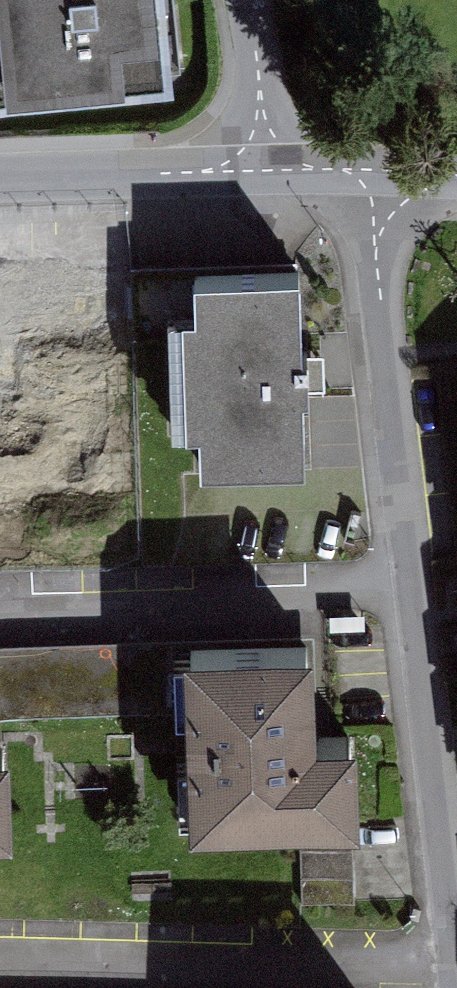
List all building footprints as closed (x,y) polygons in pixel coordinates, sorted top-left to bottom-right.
[(186,0),(0,0),(0,127),(197,108),(186,0)] [(280,264),(182,267),(184,305),(170,306),(174,424),(186,423),(188,461),(288,457),(285,383),(295,383),(294,351),(283,351),(280,264)] [(298,725),(294,626),(159,632),(161,710),(167,819),(342,813),(339,723),(298,725)] [(0,637),(0,715),(161,710),(159,632),(0,637)] [(304,821),(302,902),(353,903),(355,822),(304,821)]
